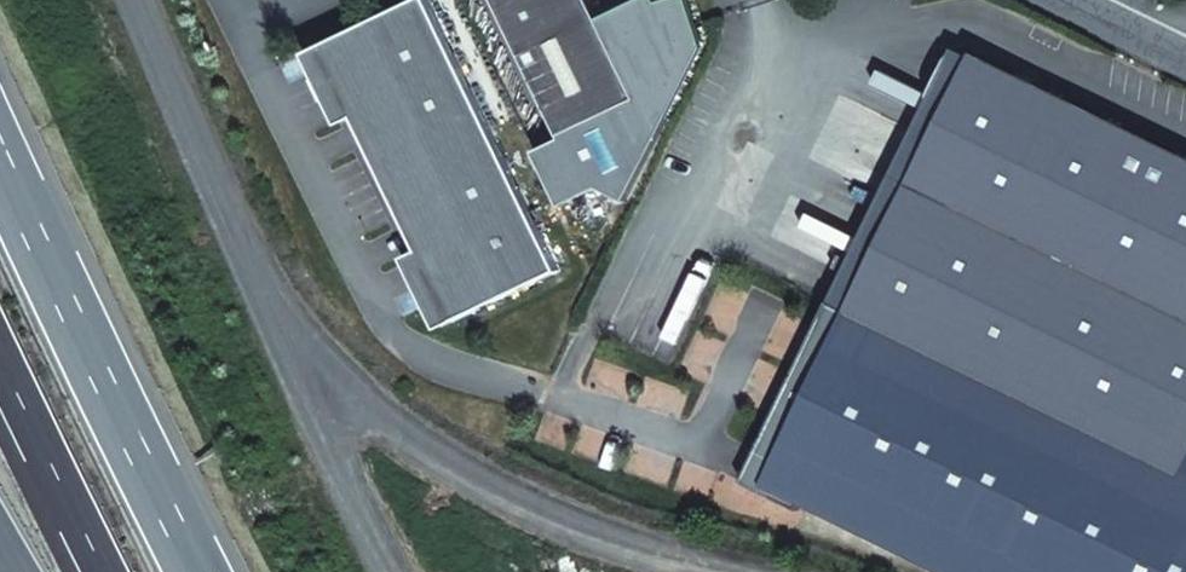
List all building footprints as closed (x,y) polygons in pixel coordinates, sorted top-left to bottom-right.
[(425,0),(319,52),(353,122),(418,258),(452,327),(559,276),(425,0)] [(560,138),(637,101),(589,0),(494,0),(560,138)] [(855,312),(979,57),(951,45),(828,299),(832,301),(855,312)] [(306,58),(340,128),(353,122),(319,52),(306,58)] [(979,57),(855,312),(1183,471),(1185,465),(1185,158),(979,57)] [(418,258),(406,264),(440,334),(452,327),(418,258)] [(832,301),(745,481),(802,509),(807,499),(956,571),(1185,571),(1185,465),(1183,471),(855,312),(832,301)]
